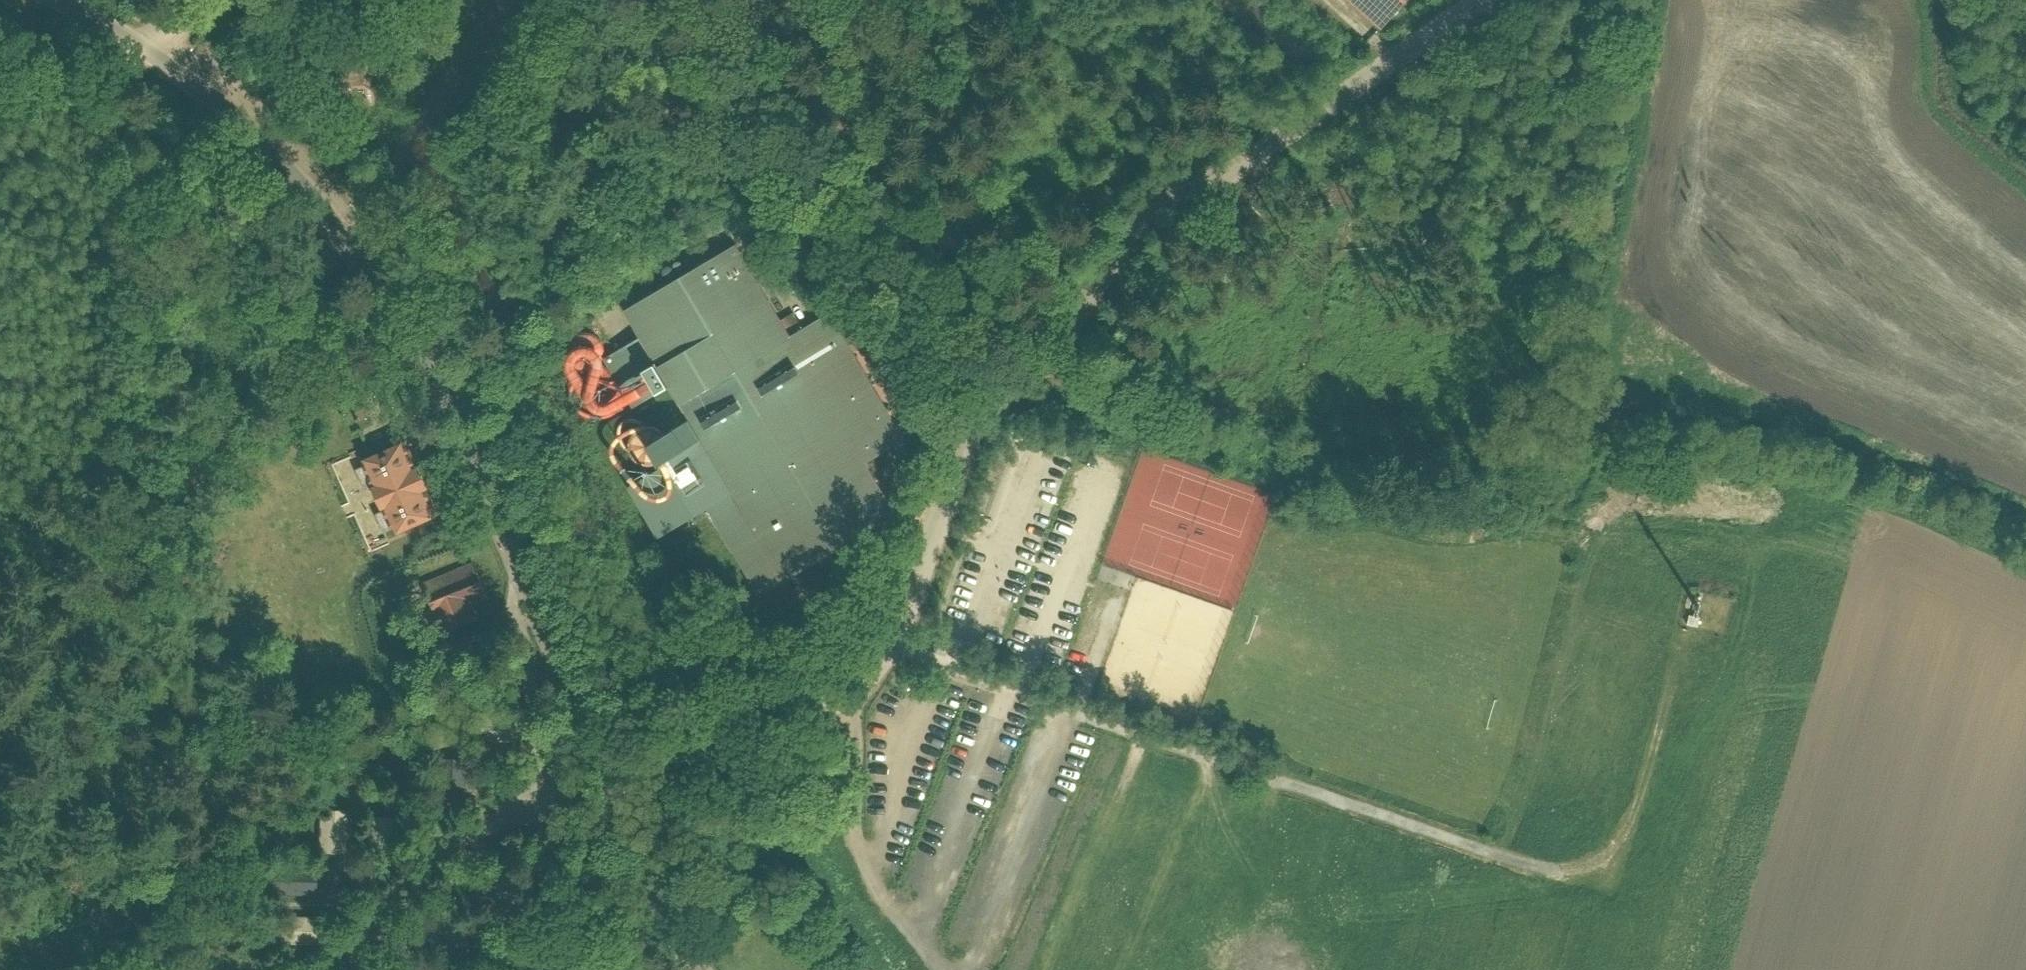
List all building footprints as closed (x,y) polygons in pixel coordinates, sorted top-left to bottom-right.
[(1375,28),(1400,0),(1344,0),(1375,28)] [(654,535),(716,501),(776,605),(901,534),(856,455),(890,435),(819,310),(772,337),(721,246),(612,308),(630,338),(590,361),(618,409),(653,389),(677,431),(630,452),(643,477),(626,485),(654,535)] [(378,453),(410,531),(450,515),(438,485),(439,485),(420,436),(378,453)] [(465,607),(484,600),(470,566),(423,585),(442,633),(471,621),(465,607)] [(469,755),(440,756),(440,793),(469,793),(469,755)] [(352,809),(318,810),(319,859),(353,859),(352,809)] [(395,856),(396,817),(373,816),(371,855),(395,856)] [(274,896),(325,895),(325,867),(274,867),(274,896)] [(326,946),(325,917),(273,919),(274,948),(326,946)]
